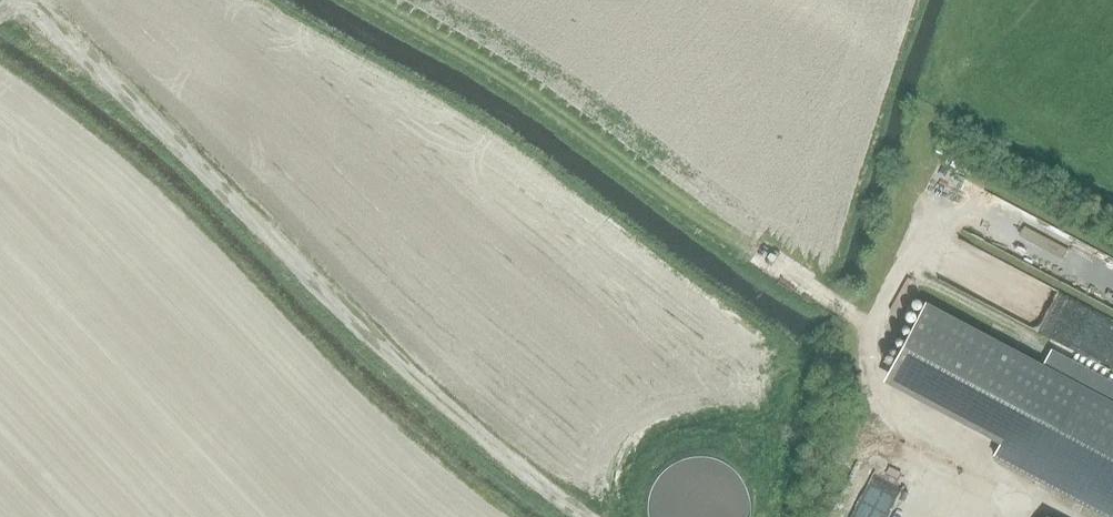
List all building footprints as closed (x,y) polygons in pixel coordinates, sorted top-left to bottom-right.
[(925,303),(891,365),(1047,449),(1033,476),(1109,516),(1112,516),(1112,403),(925,303)] [(994,320),(989,331),(1010,339),(1014,328),(994,320)] [(854,516),(888,516),(900,488),(872,476),(854,516)]
